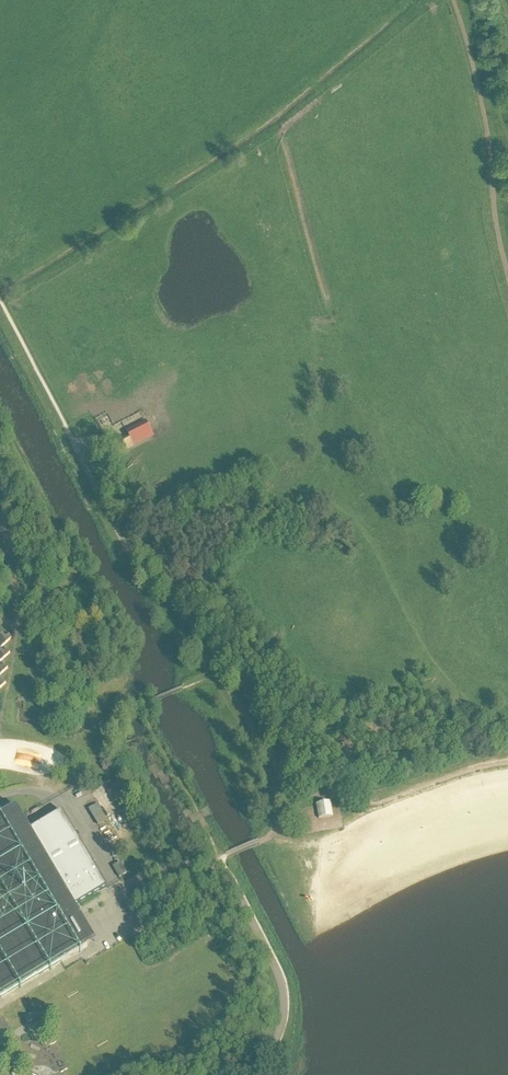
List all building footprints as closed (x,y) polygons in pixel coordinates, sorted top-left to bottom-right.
[(124,454),(155,439),(146,422),(126,433),(128,437),(118,442),(124,454)] [(12,639),(9,636),(4,640),(0,635),(0,650),(12,639)] [(0,652),(0,663),(10,654),(7,651),(2,655),(0,652)] [(319,819),(333,817),(331,804),(316,807),(319,819)] [(47,822),(30,832),(17,809),(0,819),(0,1000),(88,948),(66,913),(92,897),(107,888),(62,813),(47,822)] [(120,864),(112,869),(119,880),(127,875),(120,864)]
